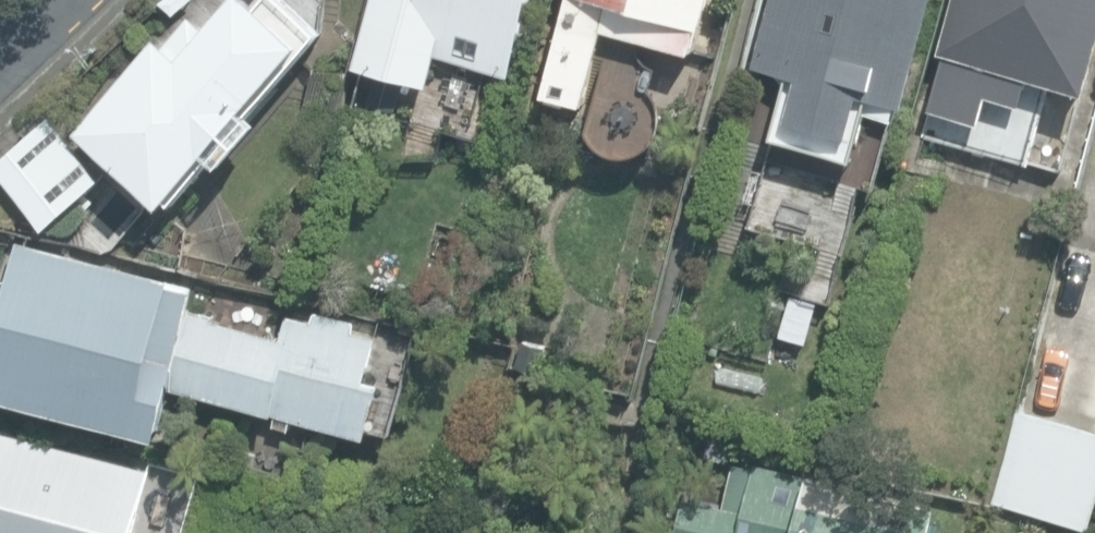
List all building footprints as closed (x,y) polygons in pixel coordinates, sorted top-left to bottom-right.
[(166,209),(210,158),(225,170),(263,126),(250,114),(320,33),(282,0),(264,0),(258,6),(252,0),(246,0),(214,37),(190,16),(84,138),(166,209)] [(174,18),(193,0),(164,0),(160,4),(174,18)] [(430,89),(437,60),(513,80),(534,0),(373,0),(355,69),(430,89)] [(584,109),(594,71),(608,75),(614,55),(601,52),(606,35),(693,57),(701,27),(706,28),(714,0),(571,0),(545,99),(584,109)] [(876,188),(902,105),(907,107),(935,0),(772,0),(755,65),(792,75),(766,159),(876,188)] [(1031,163),(1051,84),(1090,94),(1094,74),(1094,0),(954,0),(941,51),(947,53),(932,102),(938,104),(930,138),(1031,163)] [(46,226),(82,195),(30,136),(0,162),(0,173),(46,226)] [(395,447),(421,335),(300,307),(292,340),(201,319),(208,292),(177,284),(179,277),(21,240),(10,285),(0,283),(0,401),(164,439),(174,395),(395,447)] [(1089,530),(1094,509),(1094,434),(1021,415),(997,507),(1089,530)] [(208,477),(158,464),(157,469),(0,429),(0,532),(194,532),(208,477)] [(940,508),(761,465),(759,472),(734,465),(723,508),(681,498),(673,532),(934,532),(940,508)]
